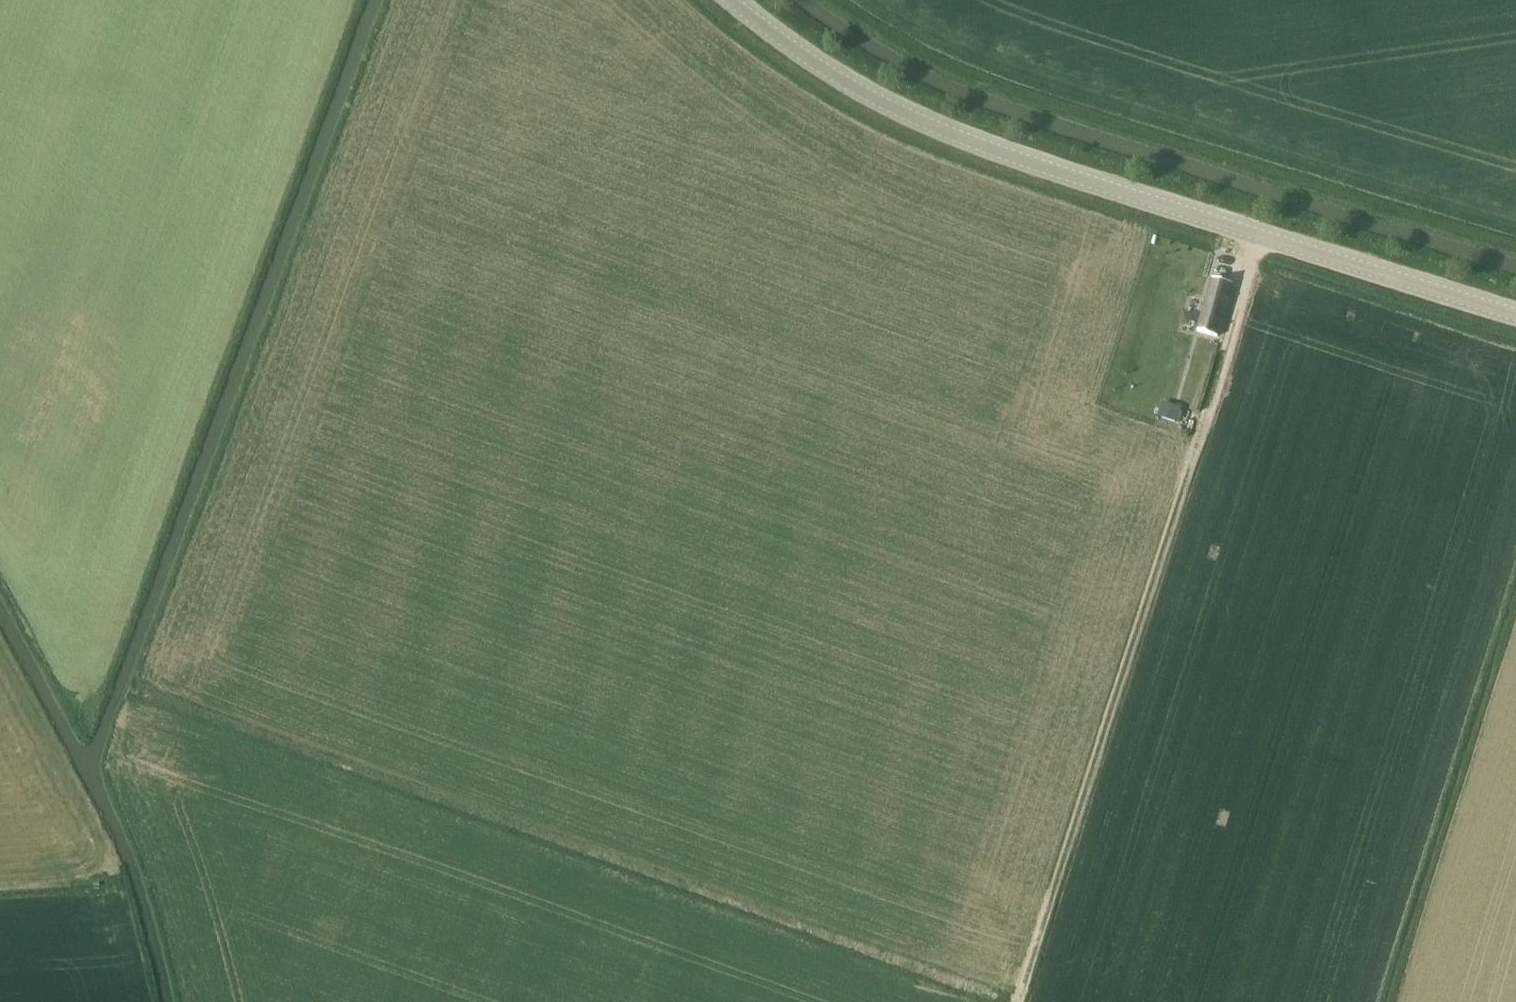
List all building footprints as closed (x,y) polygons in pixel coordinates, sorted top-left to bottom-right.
[(1207,277),(1212,279),(1197,330),(1218,336),(1233,284),(1228,282),(1232,269),(1211,263),(1207,277)] [(1182,409),(1162,403),(1158,416),(1177,423),(1182,409)]
